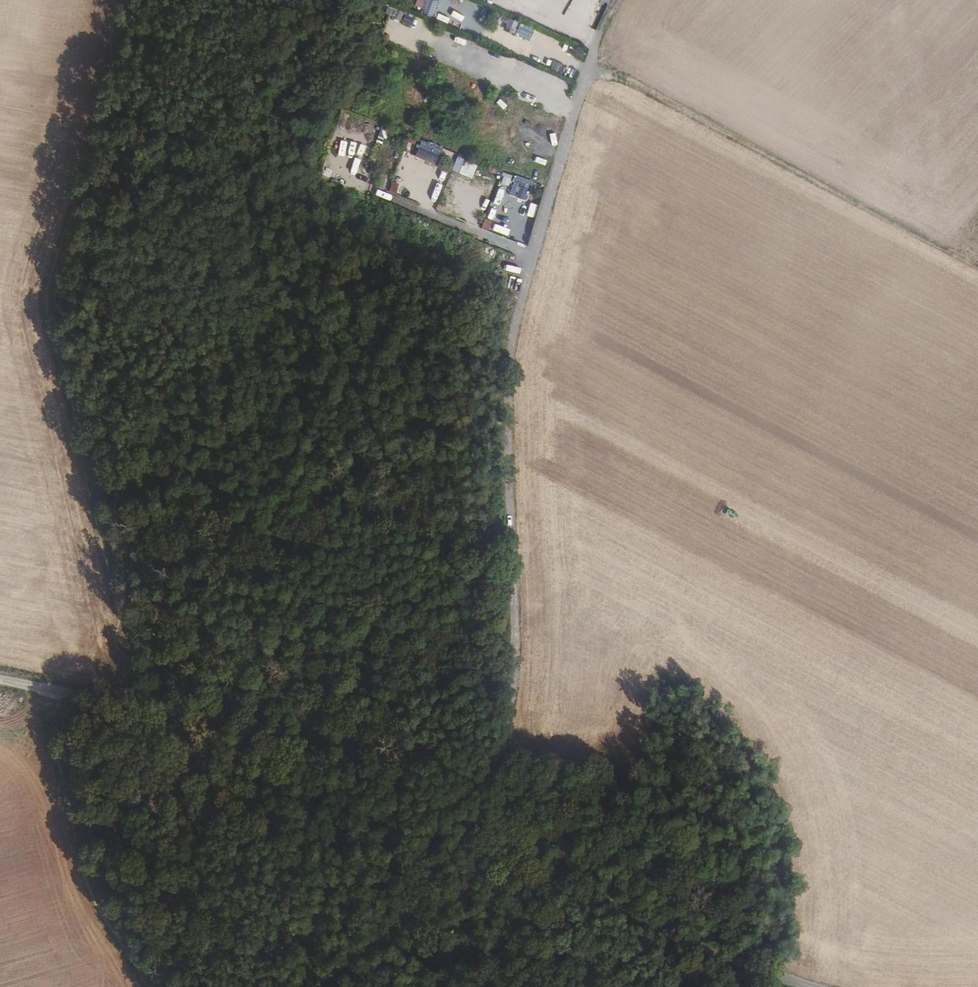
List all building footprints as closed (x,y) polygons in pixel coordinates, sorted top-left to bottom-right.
[(435,17),(439,2),(430,0),(423,0),(420,14),(435,17)] [(394,22),(410,27),(414,17),(397,12),(394,22)] [(505,32),(514,34),(517,23),(508,20),(505,32)] [(514,36),(530,41),(534,30),(518,25),(514,36)] [(549,69),(563,76),(567,67),(553,61),(549,69)] [(442,149),(421,141),(414,158),(435,167),(442,149)] [(471,180),(477,166),(457,157),(451,171),(471,180)] [(510,188),(508,196),(526,202),(532,185),(509,177),(506,187),(510,188)] [(496,198),(492,208),(506,214),(510,203),(496,198)]
